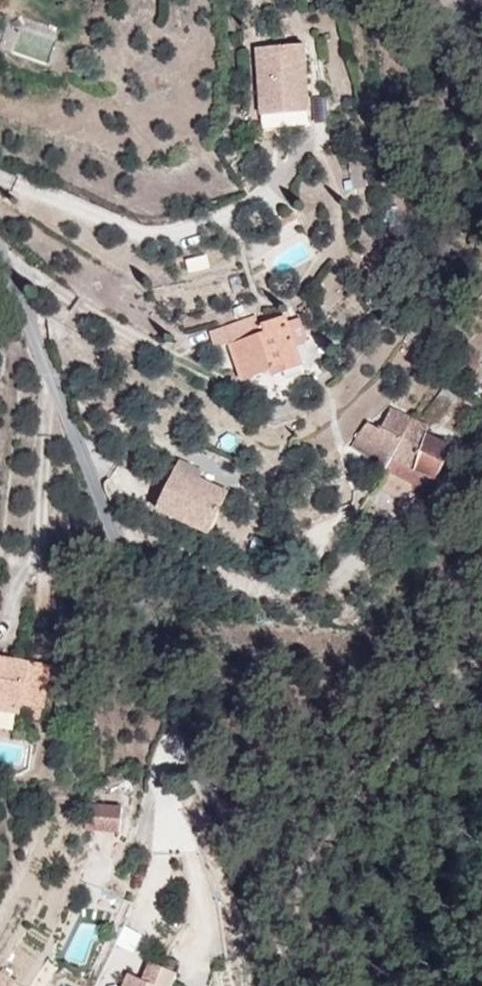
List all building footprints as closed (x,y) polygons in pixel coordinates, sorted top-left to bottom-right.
[(310,46),(257,54),(263,117),(314,122),(310,46)] [(317,322),(243,348),(250,391),(322,369),(317,322)] [(227,324),(208,331),(214,347),(233,340),(227,324)] [(470,441),(392,416),(372,448),(460,481),(470,441)] [(236,481),(178,460),(158,508),(212,530),(236,481)] [(0,655),(0,714),(37,720),(39,660),(0,655)] [(85,803),(85,832),(119,832),(119,804),(85,803)] [(152,976),(148,985),(177,985),(152,976)]
